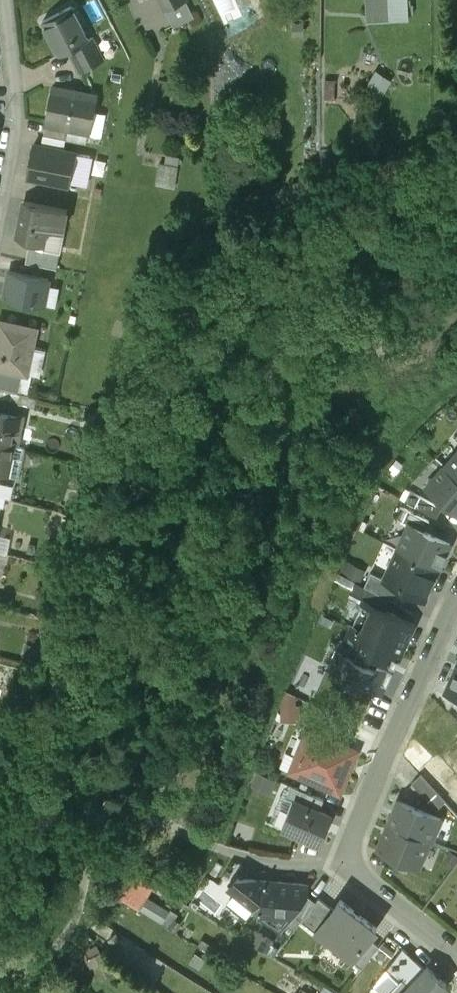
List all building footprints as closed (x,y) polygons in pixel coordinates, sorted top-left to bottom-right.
[(166,11),(186,1),(186,0),(160,0),(166,11)] [(369,15),(410,13),(409,0),(368,0),(369,15)] [(72,7),(44,22),(62,56),(63,56),(70,69),(81,64),(74,50),(90,42),(89,39),(72,7)] [(93,37),(89,39),(90,42),(74,50),(81,64),(84,69),(109,56),(103,44),(98,47),(93,37)] [(68,126),(89,130),(97,95),(54,86),(46,121),(68,126)] [(46,121),(44,134),(66,138),(68,126),(46,121)] [(66,138),(44,134),(42,146),(63,150),(66,138)] [(27,177),(69,185),(74,153),(63,150),(42,146),(33,145),(27,177)] [(180,158),(168,157),(167,165),(162,164),(160,184),(177,186),(180,158)] [(69,209),(23,200),(18,225),(23,226),(20,239),(46,244),(50,220),(66,223),(69,209)] [(61,252),(30,246),(27,262),(58,268),(61,252)] [(49,278),(10,270),(5,297),(45,305),(49,278)] [(29,372),(37,330),(0,323),(0,325),(0,367),(24,371),(29,372)] [(0,367),(0,387),(20,391),(24,371),(0,367)] [(20,391),(0,387),(0,411),(19,415),(22,403),(29,404),(31,393),(20,391)] [(11,443),(14,427),(16,428),(19,415),(0,411),(0,441),(11,443)] [(11,443),(0,441),(0,471),(6,473),(8,459),(10,460),(14,444),(11,443)] [(446,467),(456,477),(456,454),(446,467)] [(445,466),(426,489),(456,515),(456,477),(446,467),(445,466)] [(442,508),(410,492),(405,502),(437,518),(442,508)] [(430,521),(408,512),(403,522),(410,525),(425,532),(430,521)] [(440,570),(451,544),(425,532),(410,525),(398,551),(440,570)] [(425,601),(440,570),(398,551),(384,581),(384,582),(402,591),(425,601)] [(402,591),(384,582),(384,581),(371,575),(364,590),(388,600),(396,604),(402,591)] [(388,600),(364,590),(359,602),(364,604),(364,603),(383,611),(388,600)] [(345,647),(381,663),(395,669),(415,625),(383,611),(364,603),(364,604),(346,645),(345,647)] [(380,666),(381,663),(345,647),(346,645),(341,643),(328,673),(383,697),(394,673),(380,666)] [(446,692),(456,697),(456,667),(446,692)] [(295,712),(281,712),(281,723),(295,723),(295,712)] [(357,754),(307,733),(296,761),(301,764),(295,778),(340,796),(350,772),(346,771),(348,766),(352,767),(357,754)] [(437,793),(421,775),(412,784),(429,801),(437,793)] [(324,803),(290,789),(286,800),(294,803),(320,813),(324,803)] [(437,793),(429,801),(437,810),(446,802),(442,798),(437,793)] [(399,801),(390,824),(430,840),(432,841),(441,819),(399,801)] [(283,832),(320,846),(331,818),(320,813),(294,803),(283,832)] [(419,868),(430,840),(390,824),(378,851),(419,868)] [(150,887),(127,873),(111,897),(135,911),(150,887)] [(229,892),(280,930),(285,924),(306,896),(307,886),(237,881),(229,892)] [(170,905),(173,896),(152,889),(150,899),(170,905)] [(306,896),(285,924),(294,931),(302,922),(316,903),(306,896)] [(316,903),(302,922),(317,933),(334,910),(319,899),(316,903)] [(317,933),(353,960),(370,938),(377,928),(340,901),(334,910),(317,933)] [(270,940),(258,933),(252,945),(263,952),(270,940)] [(370,938),(353,960),(363,968),(379,945),(370,938)] [(425,968),(403,948),(388,968),(401,980),(408,987),(425,968)] [(447,985),(427,966),(425,968),(408,987),(401,980),(389,992),(443,992),(444,992),(442,990),(447,985)]
